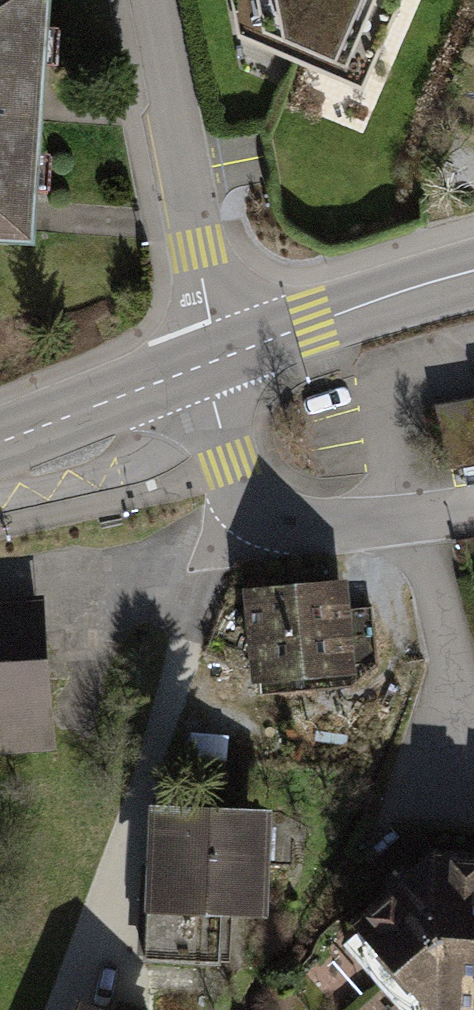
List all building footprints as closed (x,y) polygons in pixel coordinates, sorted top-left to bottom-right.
[(28,241),(44,0),(0,0),(0,239),(28,241)] [(237,39),(363,92),(403,0),(229,0),(237,39)] [(432,400),(450,466),(473,461),(473,391),(432,400)] [(344,575),(239,582),(246,679),(368,666),(377,653),(372,607),(348,610),(344,575)] [(0,596),(0,743),(50,740),(42,593),(0,596)] [(273,803),(147,798),(144,960),(219,960),(220,905),(267,907),(273,803)] [(424,839),(342,916),(432,1009),(473,1009),(473,843),(424,839)] [(71,995),(65,1009),(116,1009),(71,995)]
